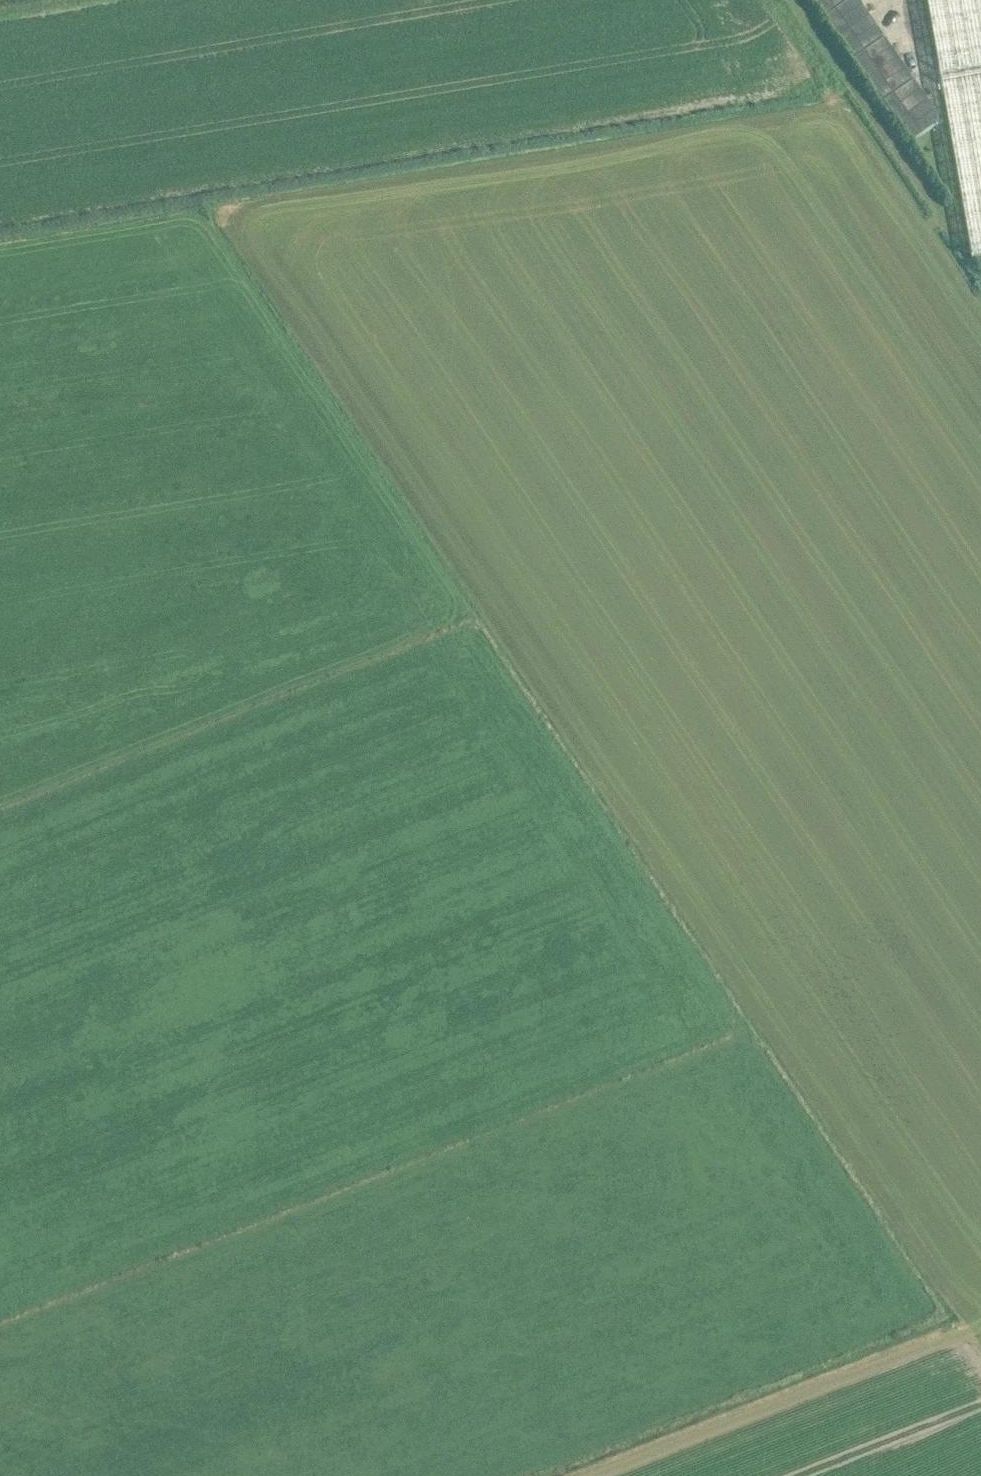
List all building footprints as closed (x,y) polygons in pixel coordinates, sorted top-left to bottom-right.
[(858,71),(889,52),(856,0),(812,0),(858,71)] [(974,256),(980,255),(980,0),(930,0),(974,256)]
